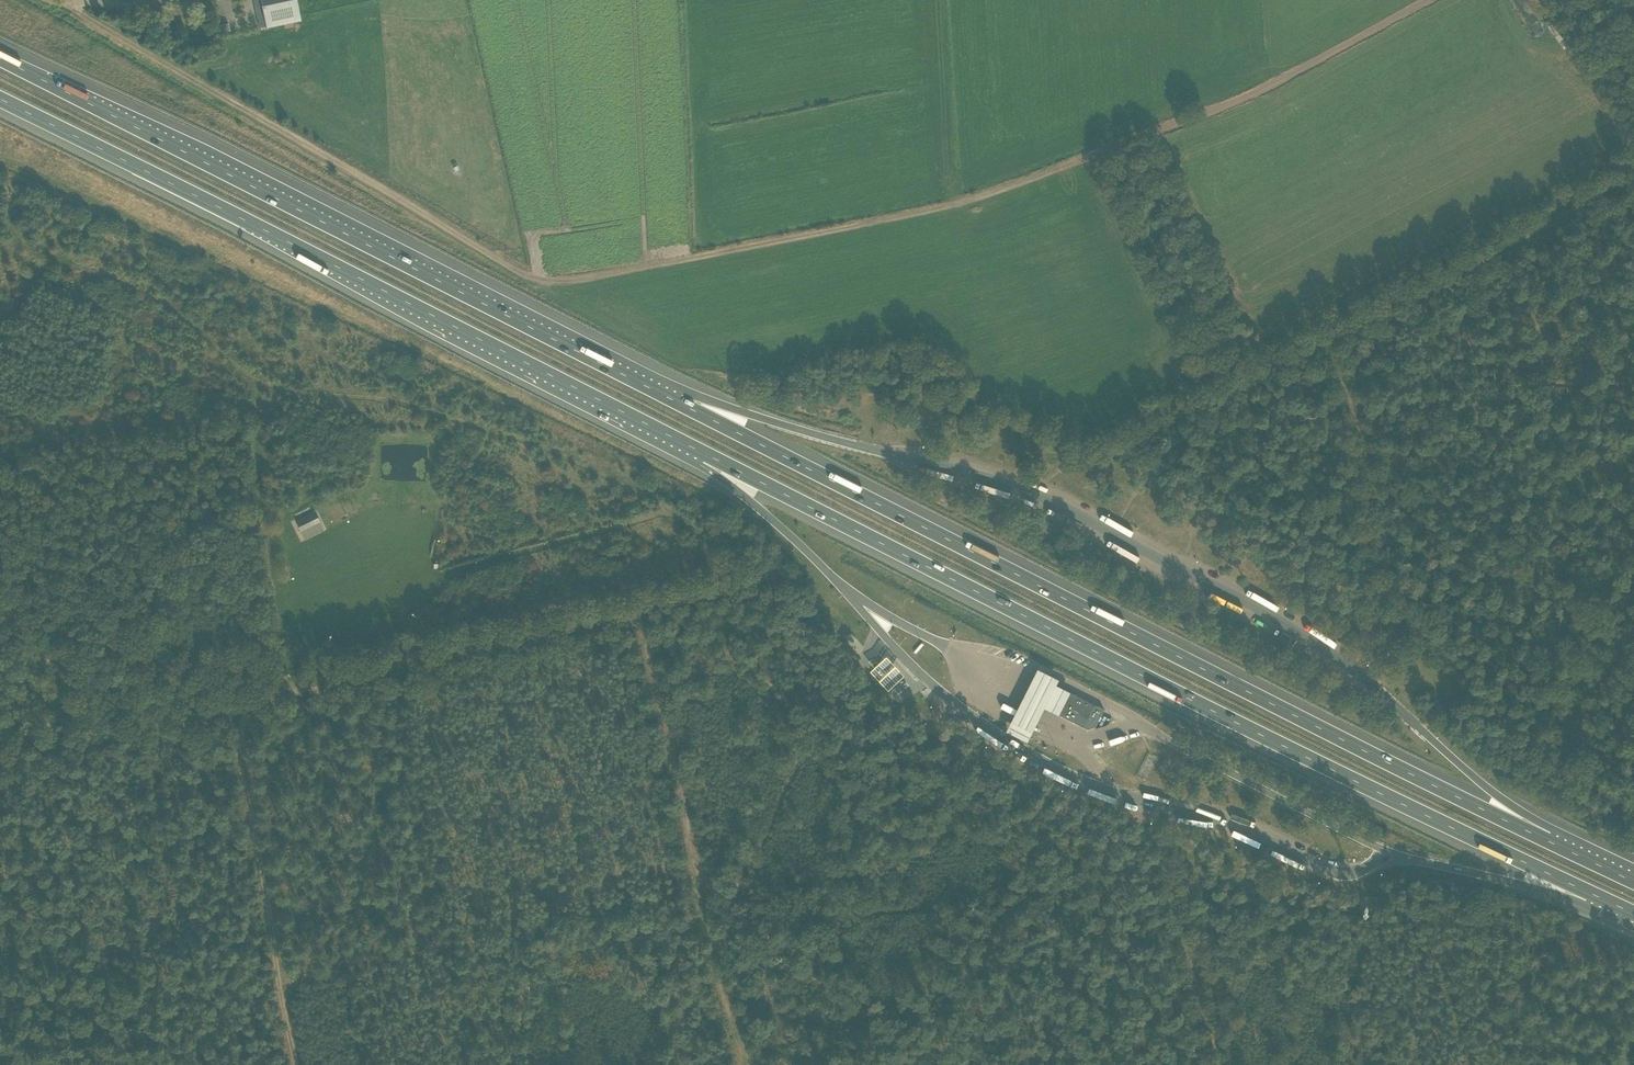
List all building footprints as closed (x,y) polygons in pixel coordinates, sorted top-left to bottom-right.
[(259,27),(267,26),(267,27),(301,20),(297,0),(261,0),(254,2),(259,27)] [(229,23),(220,25),(222,33),(230,31),(229,23)] [(910,465),(908,474),(936,481),(938,471),(910,465)] [(984,472),(1014,478),(1016,471),(986,465),(984,472)] [(946,481),(975,488),(976,482),(948,475),(946,481)] [(1056,517),(1058,509),(1030,501),(1028,508),(1056,517)] [(301,532),(320,522),(315,511),(296,521),(301,532)] [(1140,540),(1143,533),(1115,522),(1112,529),(1140,540)] [(1078,523),(1075,529),(1101,542),(1104,536),(1078,523)] [(1154,564),(1152,570),(1183,582),(1185,576),(1154,564)] [(1211,591),(1208,597),(1234,610),(1237,604),(1211,591)] [(1256,593),(1252,599),(1280,613),(1283,607),(1256,593)] [(1296,640),(1293,645),(1318,661),(1321,656),(1296,640)] [(906,677),(888,658),(872,673),(889,692),(906,677)] [(1061,674),(1040,663),(1008,726),(1030,737),(1047,703),(1061,710),(1070,691),(1073,686),(1059,679),(1061,674)] [(1061,710),(1060,713),(1088,728),(1097,726),(1105,709),(1070,691),(1061,710)] [(1177,805),(1178,798),(1143,789),(1141,796),(1177,805)] [(1222,814),(1223,808),(1189,803),(1188,810),(1222,814)] [(1231,819),(1258,829),(1260,823),(1233,813),(1231,819)] [(1332,830),(1329,835),(1354,848),(1356,843),(1332,830)]
